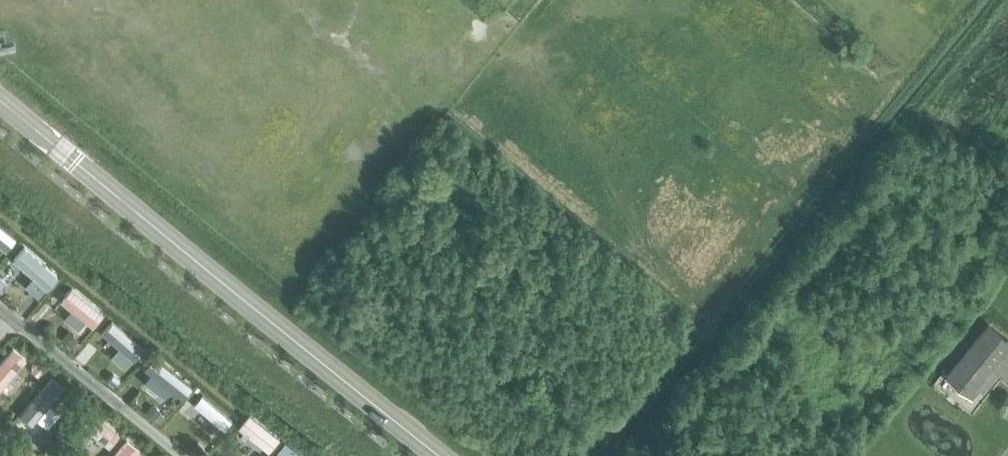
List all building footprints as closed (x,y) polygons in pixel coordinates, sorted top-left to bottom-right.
[(6,255),(17,242),(0,228),(0,249),(6,255)] [(60,278),(25,249),(13,264),(33,280),(25,290),(39,301),(47,292),(48,292),(60,278)] [(84,323),(93,330),(104,317),(72,290),(61,304),(71,313),(64,321),(77,332),(84,323)] [(145,353),(113,324),(102,336),(119,351),(111,360),(125,372),(133,363),(134,365),(145,353)] [(1007,378),(1007,344),(988,329),(948,380),(969,398),(994,367),(1007,378)] [(0,363),(0,388),(26,358),(13,348),(0,363)] [(172,394),(183,403),(194,390),(156,358),(145,372),(151,377),(144,385),(165,402),(172,394)] [(60,416),(48,406),(64,388),(51,377),(18,414),(31,425),(36,420),(48,430),(60,416)] [(232,421),(201,395),(194,404),(225,430),(232,421)] [(109,446),(119,433),(86,407),(76,420),(80,423),(70,436),(84,447),(94,434),(109,446)] [(280,437),(250,413),(239,426),(270,450),(280,437)] [(127,440),(113,455),(135,455),(139,451),(127,440)] [(286,440),(273,455),(307,455),(286,440)]
